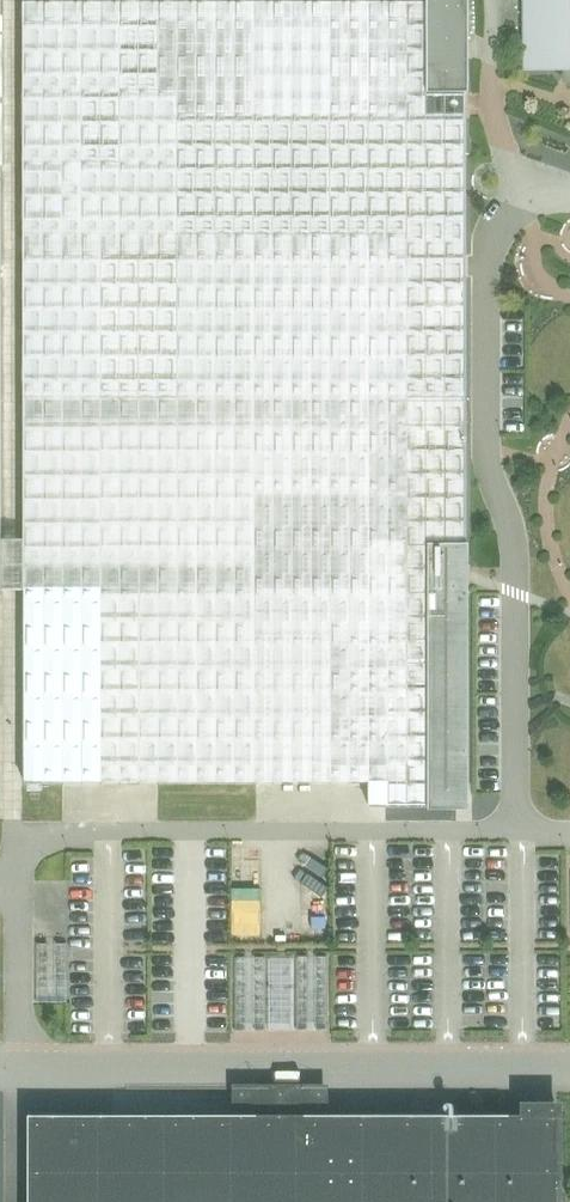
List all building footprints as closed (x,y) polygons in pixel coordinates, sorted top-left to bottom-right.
[(23,4),(425,4),(425,99),(465,99),(468,92),(468,0),(23,0),(23,4)] [(523,71),(569,70),(569,0),(523,0),(523,71)] [(426,404),(465,404),(465,99),(425,99),(425,4),(23,4),(23,404),(24,546),(0,547),(0,598),(23,598),(22,727),(22,788),(136,788),(337,788),(387,788),(406,788),(426,788),(426,404)] [(465,404),(426,404),(426,788),(406,788),(408,804),(428,804),(428,809),(469,809),(469,542),(467,542),(465,404)] [(65,997),(69,939),(43,937),(39,996),(65,997)] [(234,1000),(233,1026),(244,1026),(246,1001),(234,1000)] [(271,1008),(272,1033),(284,1032),(282,1007),(271,1008)] [(233,1084),(233,1116),(29,1116),(29,1201),(558,1201),(558,1187),(563,1187),(563,1102),(521,1102),(521,1115),(329,1115),(329,1084),(233,1084)]
